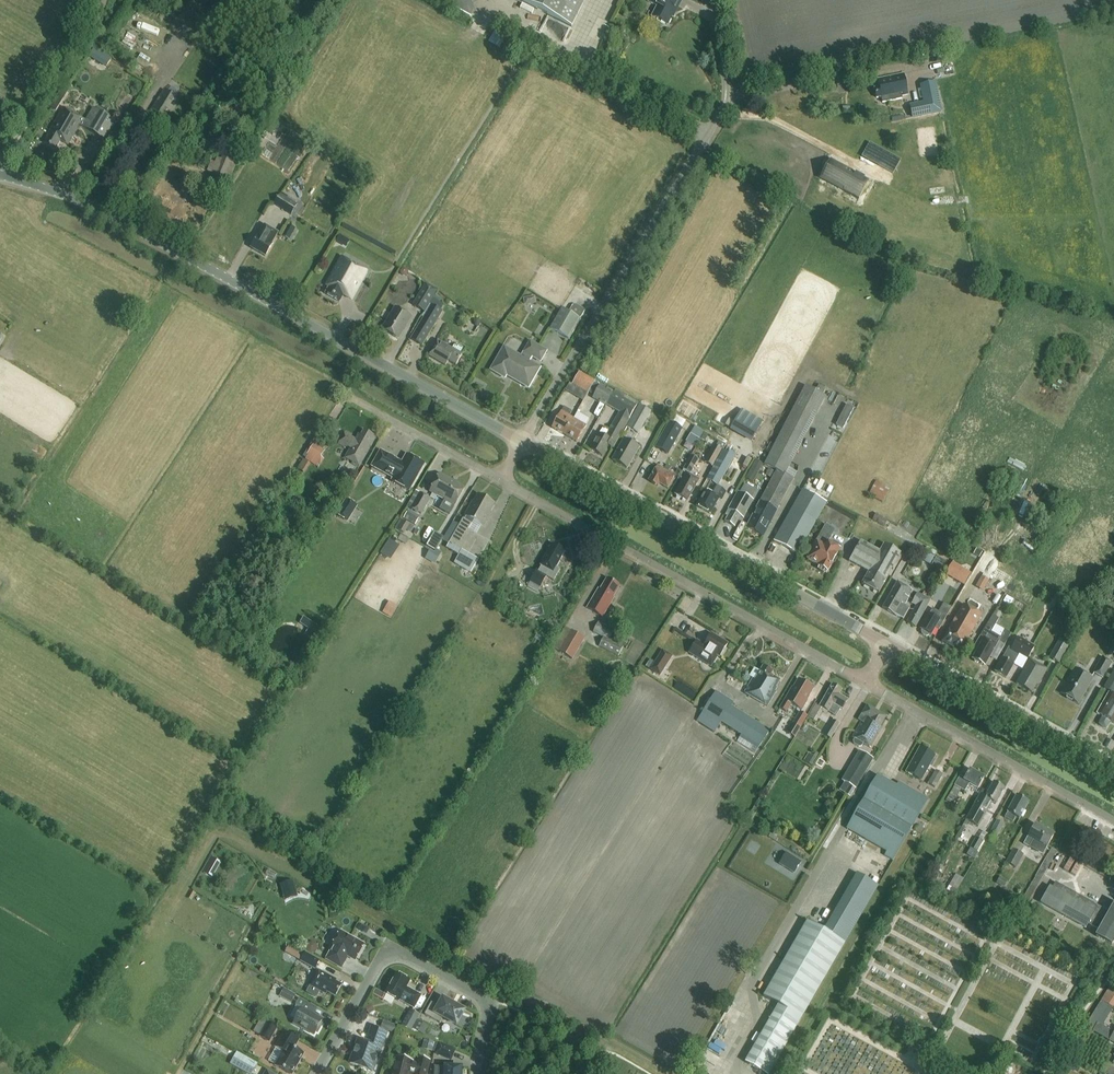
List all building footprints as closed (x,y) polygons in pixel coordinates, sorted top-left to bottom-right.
[(572,27),(585,0),(519,0),(572,27)] [(675,13),(681,0),(650,0),(649,2),(658,7),(652,18),(667,25),(673,12),(675,13)] [(129,53),(132,49),(118,41),(116,46),(129,53)] [(93,48),(89,56),(100,62),(105,55),(93,48)] [(163,79),(168,69),(152,61),(147,70),(163,79)] [(901,95),(907,94),(903,74),(878,80),(879,88),(875,89),(877,99),(882,98),(883,103),(902,99),(901,95)] [(909,105),(911,117),(939,112),(933,82),(919,85),(923,102),(909,105)] [(165,123),(179,100),(164,90),(150,113),(165,123)] [(105,141),(116,123),(94,110),(87,122),(63,108),(47,134),(48,135),(43,143),(55,150),(60,141),(67,146),(79,126),(105,141)] [(211,128),(206,138),(215,142),(220,132),(211,128)] [(877,164),(893,174),(901,160),(884,151),(877,164)] [(185,153),(182,161),(195,166),(198,158),(185,153)] [(231,177),(238,160),(220,153),(218,158),(217,158),(215,163),(211,161),(207,171),(214,174),(211,182),(220,186),(223,179),(225,179),(227,175),(231,177)] [(833,173),(828,182),(858,199),(868,181),(834,162),(829,171),(833,173)] [(358,178),(349,173),(345,179),(353,185),(358,178)] [(185,180),(180,186),(190,194),(192,191),(190,189),(193,186),(185,180)] [(280,194),(274,204),(291,214),(297,204),(280,194)] [(167,225),(190,237),(196,225),(174,213),(167,225)] [(257,235),(250,246),(264,256),(271,244),(278,233),(265,224),(258,235),(257,235)] [(290,224),(285,236),(295,240),(301,228),(290,224)] [(325,294),(339,302),(343,295),(351,299),(366,271),(341,257),(326,285),(329,287),(325,294)] [(426,283),(412,305),(423,312),(437,290),(426,283)] [(525,305),(535,303),(534,296),(524,298),(525,305)] [(549,329),(569,340),(585,310),(575,304),(572,305),(568,312),(561,308),(549,329)] [(422,346),(443,312),(431,305),(410,339),(422,346)] [(398,339),(411,317),(395,307),(382,329),(398,339)] [(456,365),(462,354),(438,341),(429,356),(445,366),(448,361),(456,365)] [(522,357),(504,347),(491,370),(505,377),(507,375),(529,387),(540,369),(529,362),(532,357),(541,362),(547,352),(530,342),(522,357)] [(587,394),(595,381),(579,371),(571,385),(587,394)] [(607,406),(614,393),(600,385),(592,398),(607,406)] [(825,394),(828,389),(820,385),(818,390),(825,394)] [(785,475),(825,398),(804,387),(764,464),(777,471),(747,529),(763,537),(793,479),(785,475)] [(613,449),(616,444),(637,406),(614,393),(607,406),(618,413),(605,437),(599,434),(590,450),(602,456),(608,446),(613,449)] [(651,412),(638,405),(626,427),(638,434),(651,412)] [(564,407),(563,409),(552,428),(564,435),(573,419),(568,416),(571,411),(564,407)] [(742,409),(730,430),(751,442),(763,421),(742,409)] [(576,442),(585,426),(589,419),(577,412),(573,419),(564,435),(576,442)] [(673,416),(669,422),(682,429),(685,422),(673,416)] [(669,422),(655,447),(668,454),(682,429),(669,422)] [(704,432),(695,428),(691,435),(699,440),(704,432)] [(360,466),(376,438),(364,431),(361,436),(358,434),(355,440),(350,437),(351,436),(345,432),(338,444),(344,448),(345,447),(350,450),(345,458),(353,462),(352,464),(358,467),(359,465),(360,466)] [(613,461),(627,469),(639,448),(625,440),(613,461)] [(726,443),(706,479),(718,486),(734,458),(740,462),(744,454),(726,443)] [(326,451),(314,444),(304,459),(318,468),(323,459),(322,458),(326,451)] [(687,459),(694,447),(688,444),(681,456),(687,459)] [(704,463),(712,467),(722,450),(713,446),(704,463)] [(408,491),(423,465),(406,455),(402,464),(380,452),(372,466),(393,478),(391,482),(408,491)] [(675,495),(677,496),(677,497),(680,499),(681,498),(686,501),(692,490),(693,490),(699,481),(692,477),(693,475),(690,474),(697,461),(691,457),(682,473),(686,475),(675,495)] [(297,469),(304,474),(310,464),(303,459),(297,469)] [(746,478),(760,483),(765,471),(751,465),(746,478)] [(654,485),(656,485),(658,486),(659,484),(667,488),(674,475),(658,466),(649,481),(650,481),(650,483),(654,485)] [(455,504),(464,488),(451,481),(451,480),(439,474),(430,491),(446,500),(446,499),(455,504)] [(876,481),(868,495),(882,503),(889,490),(886,488),(887,486),(876,481)] [(811,494),(827,503),(833,493),(816,484),(811,494)] [(710,513),(718,499),(721,501),(726,492),(714,486),(710,493),(706,491),(697,506),(710,513)] [(827,503),(811,494),(803,489),(773,541),(798,555),(827,503)] [(420,493),(410,509),(421,515),(430,499),(420,493)] [(750,505),(748,505),(751,499),(739,493),(736,498),(735,498),(726,515),(728,517),(726,521),(735,526),(740,516),(743,518),(750,505)] [(488,542),(476,535),(482,525),(483,525),(490,512),(488,511),(492,503),(479,496),(474,504),(472,503),(465,515),(457,528),(453,526),(445,540),(448,543),(446,547),(458,554),(453,563),(470,573),(488,542)] [(337,514),(347,520),(356,506),(346,500),(337,514)] [(415,525),(419,519),(407,512),(404,518),(415,525)] [(884,526),(888,520),(876,513),(872,520),(884,526)] [(405,543),(409,537),(400,531),(396,537),(405,543)] [(827,573),(840,550),(828,543),(832,537),(822,532),(817,541),(816,541),(811,551),(813,551),(808,560),(819,566),(818,568),(827,573)] [(435,552),(443,538),(434,533),(426,547),(435,552)] [(380,552),(390,559),(399,545),(389,538),(380,552)] [(889,575),(900,554),(884,544),(880,552),(860,541),(849,561),(868,572),(861,584),(879,594),(889,575)] [(537,570),(531,582),(541,588),(547,577),(554,581),(560,570),(556,568),(561,560),(560,560),(564,551),(559,548),(559,547),(557,546),(555,546),(553,545),(541,566),(542,566),(539,572),(537,570)] [(937,552),(927,547),(920,559),(929,564),(937,552)] [(425,558),(434,564),(441,552),(436,549),(434,553),(430,550),(425,558)] [(958,566),(951,578),(964,585),(971,574),(958,566)] [(983,591),(990,580),(982,576),(976,587),(983,591)] [(613,597),(620,586),(607,579),(601,590),(599,589),(588,608),(603,617),(614,598),(613,597)] [(942,580),(932,600),(941,604),(951,585),(942,580)] [(906,605),(913,592),(910,590),(911,589),(898,581),(882,609),(894,616),(895,615),(903,620),(910,608),(906,605)] [(907,622),(916,627),(931,600),(929,599),(932,595),(924,591),(922,595),(918,593),(912,603),(916,606),(907,622)] [(382,612),(392,616),(398,604),(388,599),(382,612)] [(929,636),(930,634),(931,635),(936,628),(939,630),(952,608),(944,603),(939,612),(933,608),(930,614),(929,614),(921,629),(922,630),(922,632),(922,634),(927,636),(929,636)] [(961,653),(968,641),(967,641),(982,616),(964,605),(946,636),(948,637),(944,643),(961,653)] [(973,659),(985,666),(997,644),(998,642),(1004,645),(1011,633),(995,624),(998,619),(993,615),(981,636),(985,638),(973,659)] [(299,622),(308,627),(305,633),(310,636),(317,624),(302,616),(299,622)] [(603,637),(599,646),(618,656),(623,647),(609,639),(614,630),(598,621),(593,632),(603,637)] [(553,648),(558,651),(570,630),(565,627),(553,648)] [(558,651),(572,659),(584,638),(570,630),(558,651)] [(719,658),(727,645),(711,634),(704,645),(697,641),(689,653),(704,662),(706,659),(713,663),(717,656),(719,658)] [(1003,659),(995,672),(1006,678),(1014,665),(1013,665),(1019,655),(1027,660),(1034,647),(1019,638),(1012,650),(1009,648),(1003,659)] [(1060,638),(1049,658),(1059,664),(1070,644),(1060,638)] [(663,666),(669,655),(662,651),(651,669),(660,675),(665,667),(663,666)] [(1102,656),(1093,673),(1103,678),(1112,662),(1102,656)] [(1038,686),(1048,669),(1030,659),(1016,684),(1032,693),(1037,685),(1038,686)] [(776,688),(780,681),(770,675),(772,672),(763,667),(756,680),(753,679),(745,693),(768,706),(776,692),(775,691),(777,688),(776,688)] [(1079,703),(1092,679),(1076,670),(1062,694),(1079,703)] [(1109,694),(1097,714),(1102,717),(1100,721),(1099,724),(1101,726),(1103,728),(1106,728),(1108,726),(1110,722),(1113,724),(1113,670),(1104,688),(1111,692),(1109,694)] [(806,700),(813,689),(798,680),(791,691),(780,709),(786,712),(791,704),(801,710),(807,701),(806,700)] [(842,709),(847,700),(839,695),(841,690),(832,685),(820,707),(817,705),(810,718),(817,721),(824,709),(836,716),(841,708),(842,709)] [(770,731),(713,694),(703,710),(760,746),(770,731)] [(861,747),(863,744),(870,748),(881,729),(879,728),(886,717),(867,705),(862,714),(859,720),(862,722),(853,737),(855,738),(853,741),(854,744),(858,747),(861,747)] [(787,733),(795,738),(808,717),(800,712),(787,733)] [(824,735),(830,739),(839,724),(833,720),(824,735)] [(921,780),(935,757),(920,749),(907,772),(921,780)] [(841,780),(850,786),(845,794),(850,797),(873,759),(859,751),(841,780)] [(811,754),(806,762),(812,765),(817,758),(811,754)] [(927,784),(935,788),(943,774),(935,770),(927,784)] [(978,788),(983,778),(970,771),(965,780),(960,777),(947,800),(953,804),(961,789),(964,791),(969,783),(978,788)] [(877,775),(846,828),(887,851),(884,855),(892,860),(928,799),(898,782),(896,786),(877,775)] [(992,802),(996,804),(1004,790),(993,784),(988,793),(983,790),(975,803),(975,804),(967,819),(978,826),(992,802)] [(1022,818),(1023,816),(1026,811),(1024,810),(1028,803),(1016,797),(1008,813),(1005,818),(1013,822),(1016,817),(1019,819),(1021,817),(1022,818)] [(986,839),(993,843),(1004,824),(996,820),(986,839)] [(1047,847),(1053,835),(1034,825),(1029,837),(1028,836),(1024,844),(1030,847),(1032,845),(1044,851),(1047,846),(1047,847)] [(844,842),(853,847),(859,835),(849,830),(844,842)] [(977,852),(983,841),(976,837),(969,848),(977,852)] [(1013,849),(1006,862),(1016,868),(1021,858),(1018,856),(1020,853),(1013,849)] [(204,870),(212,875),(220,861),(212,856),(204,870)] [(955,873),(951,886),(959,889),(964,876),(955,873)] [(765,1073),(769,1073),(878,886),(856,874),(824,930),(807,920),(763,996),(778,1005),(745,1062),(765,1073)] [(1113,941),(1113,905),(1108,915),(1057,886),(1055,890),(1050,888),(1041,903),(1086,927),(1088,923),(1099,929),(1095,936),(1112,945),(1113,941)] [(1028,925),(1032,916),(1025,912),(1020,921),(1028,925)] [(363,945),(340,932),(331,947),(332,948),(326,960),(340,968),(347,956),(355,960),(363,945)] [(305,953),(300,961),(315,969),(319,961),(305,953)] [(319,971),(307,992),(317,997),(320,991),(325,994),(326,992),(335,997),(341,986),(335,982),(336,980),(319,971)] [(406,988),(410,981),(396,973),(384,994),(398,1002),(399,1001),(414,1009),(421,996),(414,992),(413,992),(406,988)] [(1101,1000),(1110,1006),(1113,1000),(1113,999),(1105,994),(1110,986),(1113,988),(1113,980),(1101,1000)] [(284,988),(281,993),(287,997),(285,999),(291,1003),(296,994),(284,988)] [(299,998),(295,1005),(302,1009),(293,1024),(314,1035),(316,1031),(318,1032),(322,1024),(320,1023),(322,1020),(308,1012),(311,1005),(299,998)] [(442,1018),(456,1025),(464,1011),(442,999),(438,1007),(431,1003),(424,1015),(439,1023),(442,1018)] [(1105,1019),(1109,1013),(1098,1005),(1094,1012),(1105,1019)] [(400,1026),(411,1031),(420,1015),(410,1009),(400,1026)] [(424,1036),(429,1027),(417,1020),(412,1029),(424,1036)] [(395,1033),(397,1027),(383,1021),(380,1027),(395,1033)] [(1092,1030),(1110,1040),(1113,1043),(1113,1033),(1096,1022),(1092,1030)] [(260,1037),(268,1042),(276,1028),(268,1023),(260,1037)] [(349,1063),(372,1071),(386,1033),(372,1027),(366,1043),(358,1040),(349,1063)] [(276,1047),(284,1052),(276,1066),(289,1073),(292,1073),(303,1054),(293,1049),(298,1040),(284,1032),(276,1047)] [(432,1051),(434,1041),(424,1039),(421,1049),(432,1051)] [(439,1044),(435,1054),(450,1060),(455,1050),(439,1044)] [(246,1057),(242,1063),(254,1070),(258,1064),(246,1057)] [(429,1060),(419,1058),(417,1064),(412,1063),(412,1061),(396,1057),(392,1073),(426,1073),(429,1060)]
